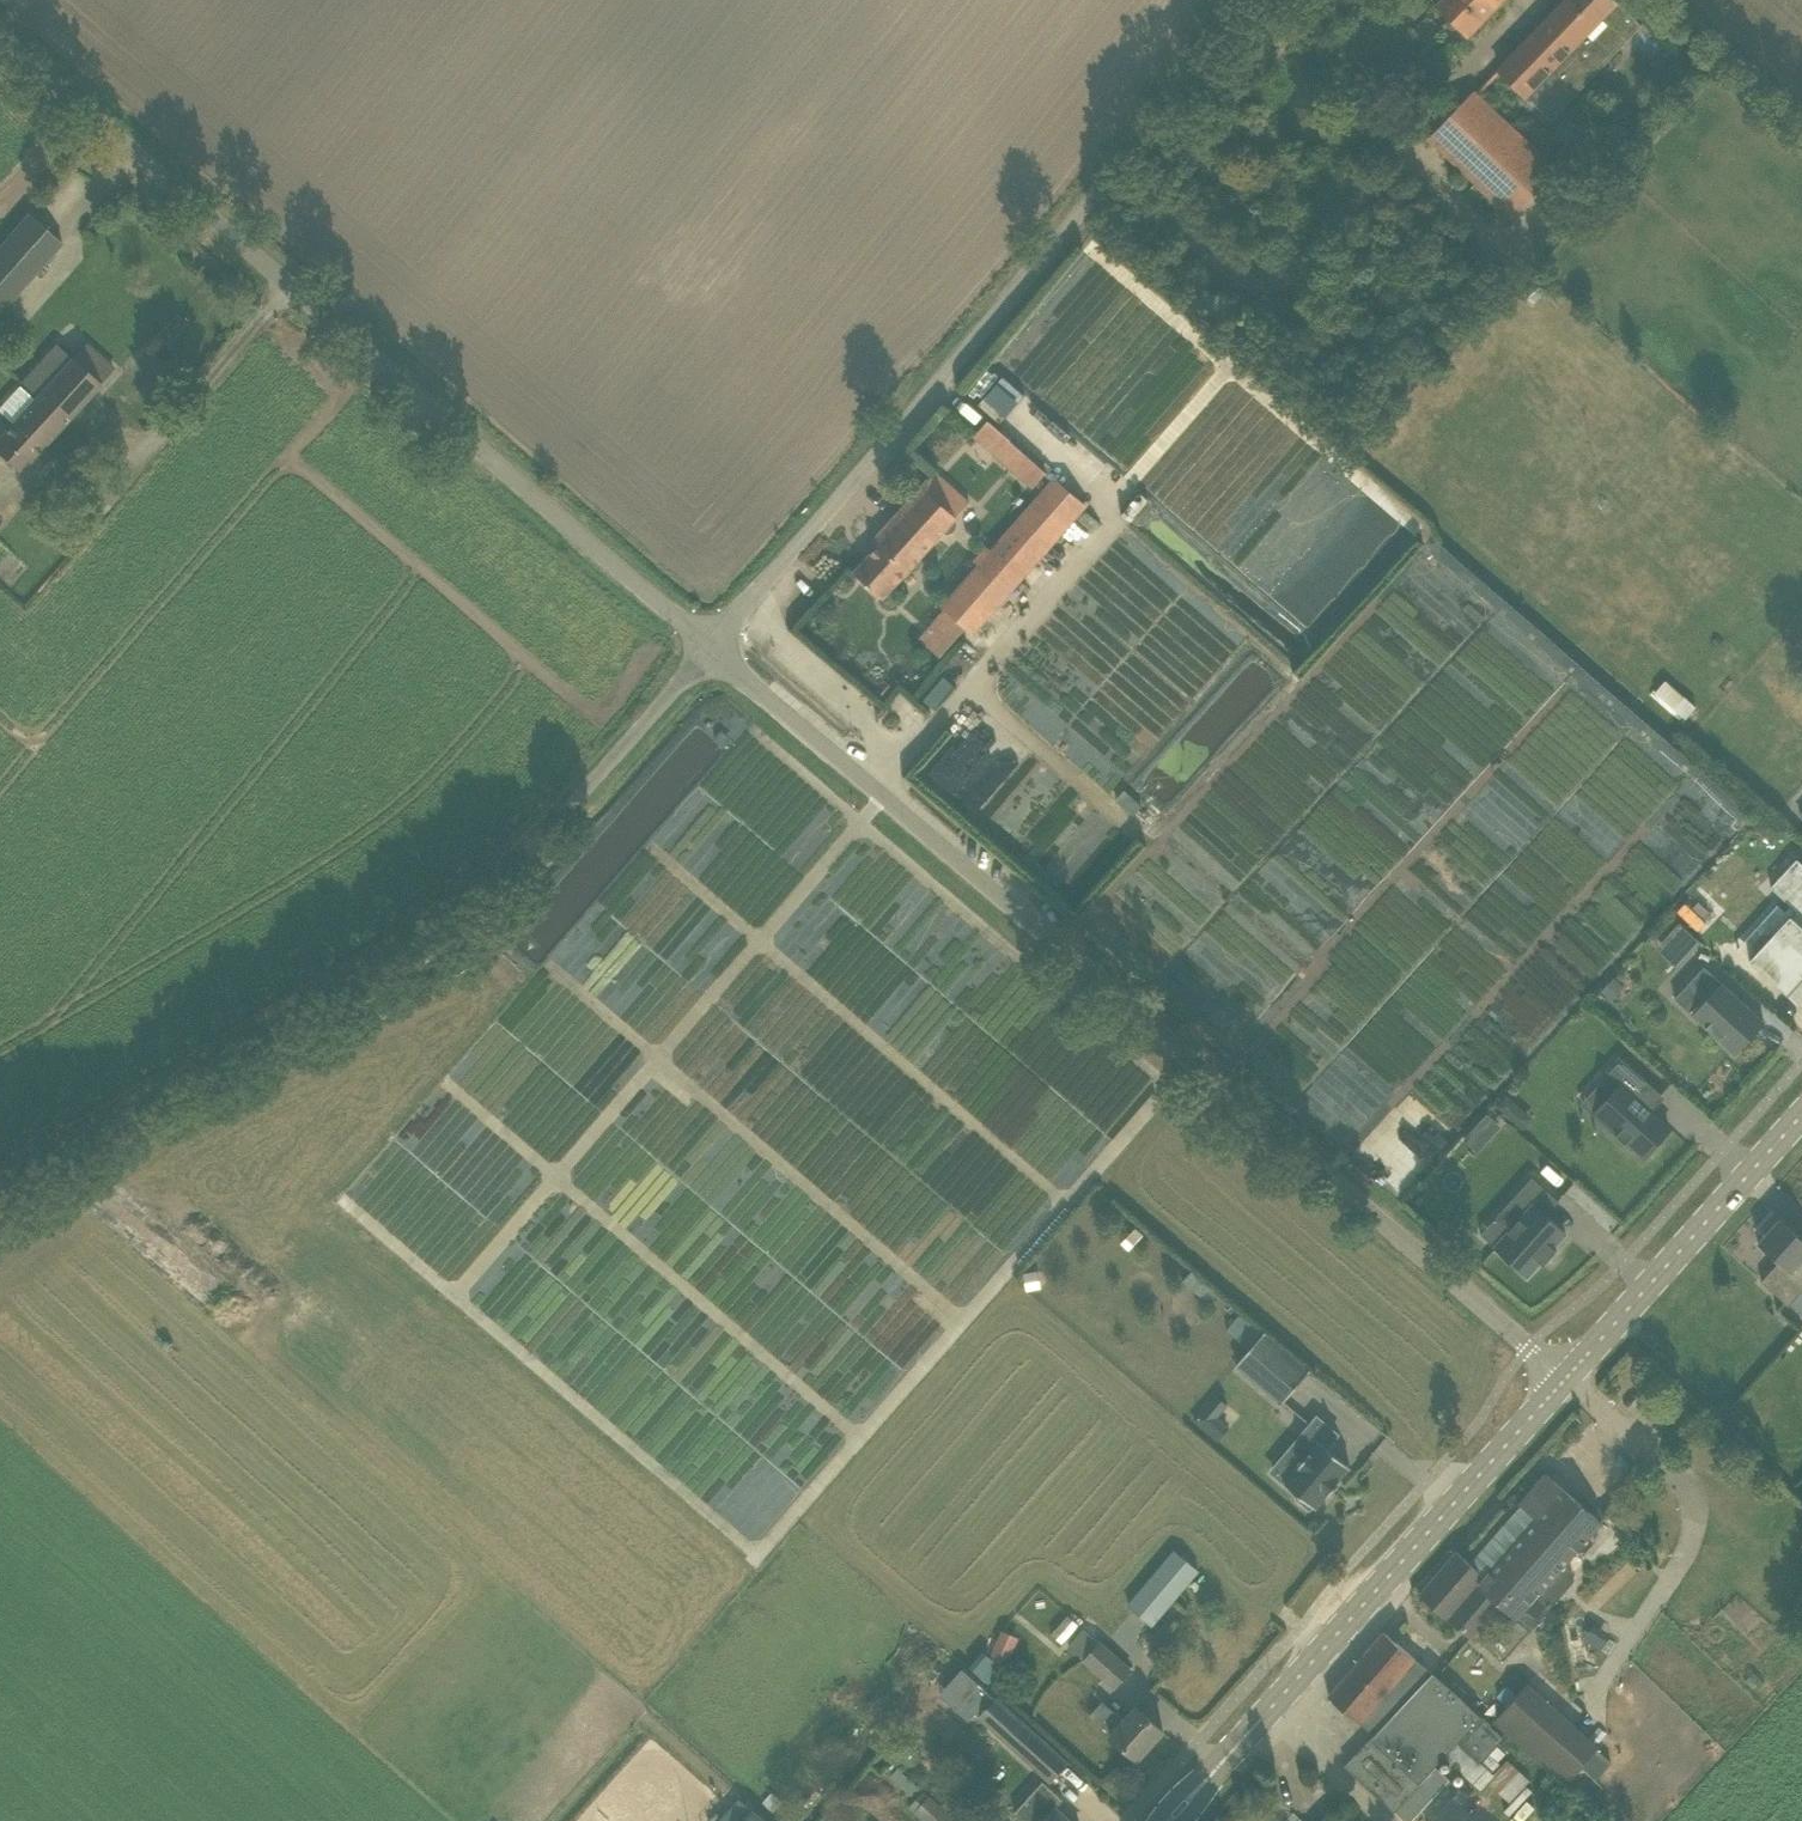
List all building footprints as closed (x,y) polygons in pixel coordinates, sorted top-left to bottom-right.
[(1436,5),(1468,36),(1504,0),(1441,0),(1436,5)] [(1623,44),(1624,46),(1638,32),(1606,0),(1567,0),(1500,67),(1499,69),(1531,100),(1551,119),(1623,44)] [(1427,140),(1512,222),(1558,174),(1515,132),(1500,116),(1474,91),(1427,140)] [(18,291),(62,242),(29,213),(0,246),(0,275),(18,291)] [(1535,302),(1546,290),(1536,280),(1525,291),(1535,302)] [(72,358),(36,397),(34,399),(19,385),(0,406),(0,411),(13,422),(0,436),(0,454),(19,472),(43,446),(114,369),(85,343),(72,358)] [(977,434),(975,435),(998,455),(1011,440),(998,429),(988,420),(977,434)] [(957,516),(970,502),(936,472),(875,540),(880,544),(855,572),(883,598),(909,570),(911,570),(913,570),(915,570),(916,569),(918,568),(920,567),(921,565),(922,564),(922,562),(922,560),(922,558),(921,556),(944,530),(950,531),(954,530),(957,526),(958,522),(957,516)] [(981,563),(980,565),(943,606),(973,633),(994,609),(989,604),(1002,590),(1007,594),(1085,505),(1055,479),(993,550),(992,551),(998,557),(987,569),(981,563)] [(935,708),(955,685),(944,676),(925,700),(935,708)] [(1799,854),(1773,882),(1793,900),(1799,906),(1794,912),(1793,911),(1753,955),(1772,973),(1790,989),(1801,976),(1801,857),(1799,854)] [(1697,899),(1686,911),(1731,952),(1753,928),(1721,899),(1711,910),(1697,899)] [(1665,939),(1685,958),(1701,941),(1680,922),(1665,939)] [(1675,998),(1735,1053),(1764,1021),(1704,966),(1675,998)] [(1614,976),(1602,990),(1613,999),(1625,986),(1614,976)] [(1596,1111),(1618,1130),(1615,1133),(1625,1141),(1627,1139),(1644,1154),(1669,1125),(1651,1109),(1648,1106),(1661,1092),(1621,1056),(1607,1071),(1620,1083),(1596,1111)] [(1512,1119),(1522,1108),(1507,1094),(1497,1106),(1512,1119)] [(1503,1125),(1489,1112),(1474,1128),(1488,1141),(1503,1125)] [(1522,1217),(1495,1246),(1528,1275),(1540,1261),(1544,1264),(1557,1250),(1553,1247),(1566,1232),(1546,1215),(1559,1201),(1532,1177),(1508,1204),(1522,1217)] [(1791,1303),(1801,1313),(1801,1259),(1801,1238),(1781,1219),(1759,1243),(1780,1264),(1763,1281),(1789,1305),(1791,1303)] [(1237,1339),(1252,1321),(1242,1312),(1227,1330),(1237,1339)] [(1250,1349),(1237,1364),(1282,1403),(1310,1371),(1265,1332),(1252,1321),(1237,1339),(1250,1349)] [(1300,1464),(1285,1482),(1315,1508),(1328,1493),(1329,1494),(1339,1482),(1338,1481),(1350,1466),(1327,1447),(1338,1434),(1319,1419),(1289,1455),(1300,1464)] [(1518,1622),(1537,1599),(1604,1522),(1547,1474),(1520,1505),(1536,1518),(1486,1576),(1457,1551),(1419,1594),(1473,1641),(1502,1608),(1518,1622)] [(1129,1605),(1151,1624),(1173,1598),(1198,1569),(1176,1551),(1129,1605)] [(1084,1628),(1069,1646),(1115,1686),(1131,1668),(1084,1628)] [(1330,1695),(1329,1696),(1360,1723),(1373,1735),(1370,1739),(1346,1766),(1397,1811),(1406,1820),(1411,1820),(1450,1779),(1436,1765),(1443,1757),(1481,1790),(1487,1783),(1510,1803),(1531,1780),(1508,1760),(1502,1766),(1498,1762),(1505,1753),(1497,1746),(1506,1736),(1438,1677),(1414,1657),(1385,1631),(1330,1695)] [(1001,1669),(989,1659),(981,1651),(967,1667),(987,1685),(1001,1669)] [(1565,1781),(1578,1767),(1595,1748),(1523,1684),(1494,1718),(1565,1781)] [(981,1717),(1015,1747),(1052,1780),(1068,1763),(997,1699),(981,1717)] [(1102,1701),(1089,1715),(1138,1759),(1164,1730),(1137,1707),(1125,1721),(1102,1701)] [(906,1743),(900,1749),(901,1757),(907,1763),(915,1763),(921,1757),(921,1748),(914,1743),(906,1743)] [(1055,1807),(1062,1799),(1044,1782),(1015,1813),(1024,1820),(1071,1820),(1055,1807)] [(910,1806),(926,1820),(957,1820),(924,1791),(910,1806)] [(740,1798),(720,1820),(766,1820),(740,1798)]
